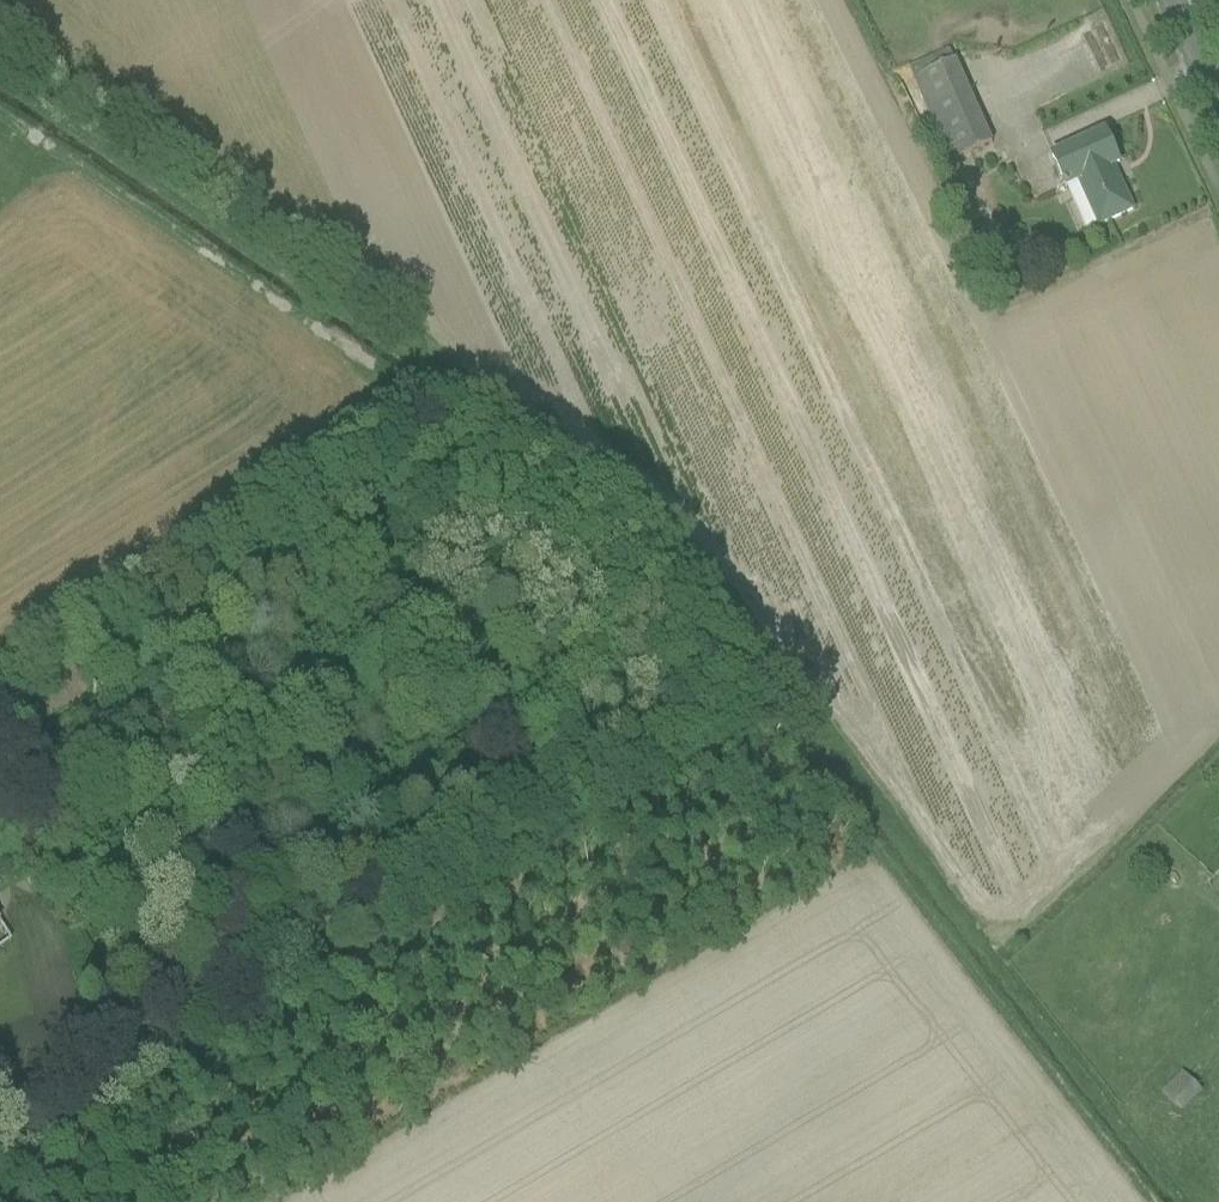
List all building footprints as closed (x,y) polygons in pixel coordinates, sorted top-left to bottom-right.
[(952,164),(993,145),(951,52),(910,70),(952,164)] [(1102,226),(1133,211),(1113,168),(1120,164),(1106,134),(1053,158),(1067,189),(1082,183),(1102,226)] [(1183,1072),(1162,1093),(1183,1114),(1203,1093),(1183,1072)]
